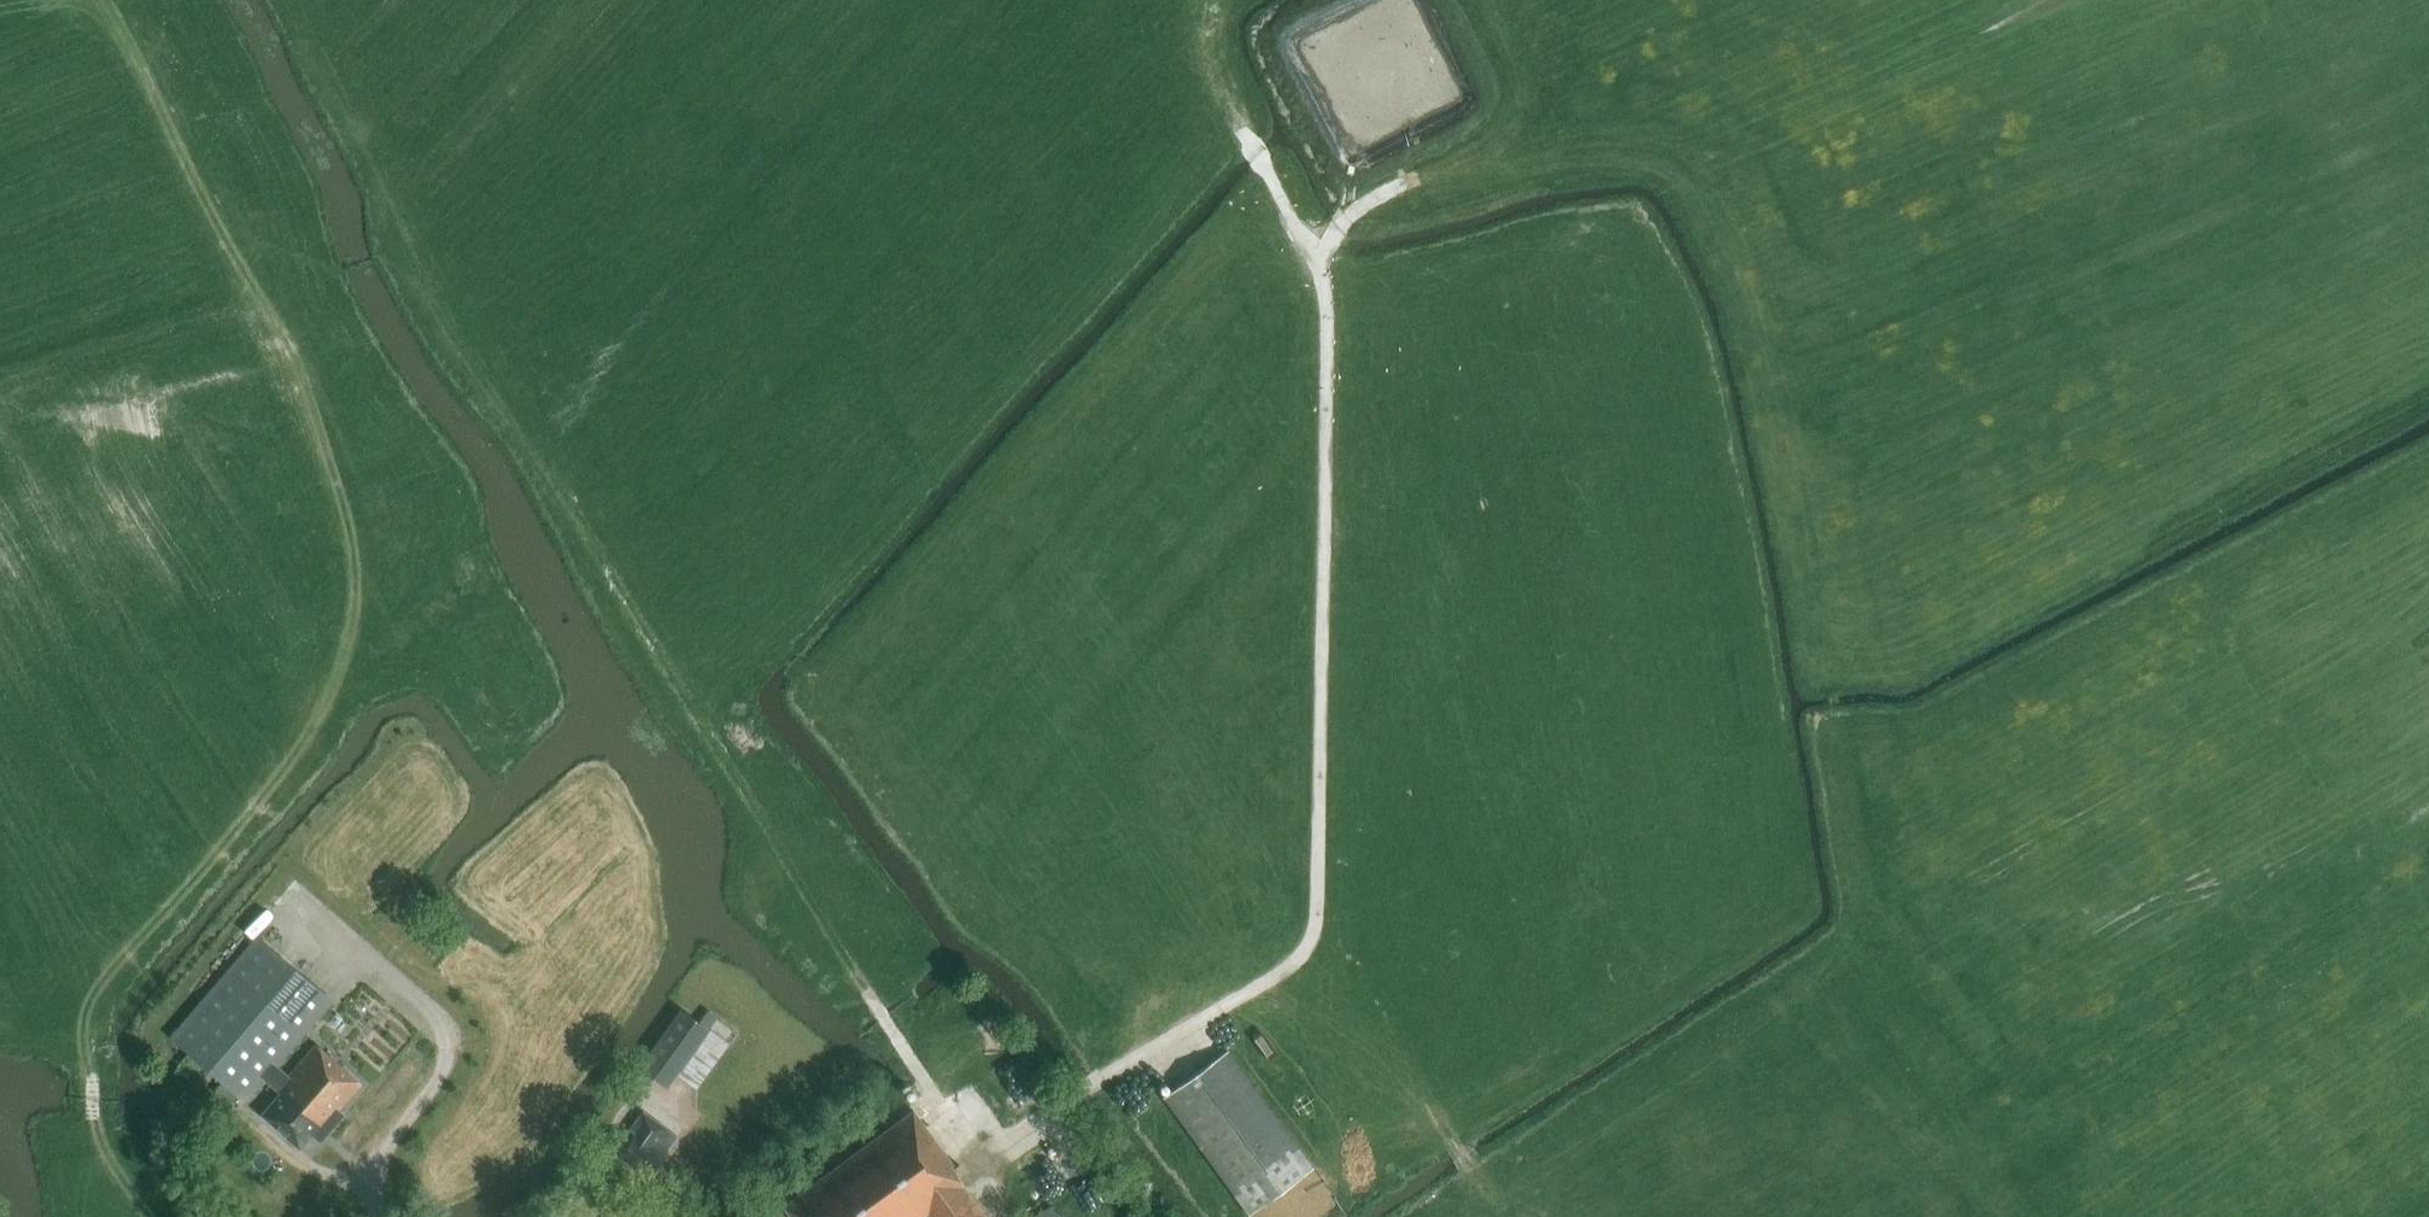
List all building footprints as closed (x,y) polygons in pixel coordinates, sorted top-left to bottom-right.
[(170,1036),(246,1101),(264,1080),(280,1093),(261,1115),(299,1148),(320,1125),(327,1131),(341,1115),(338,1111),(362,1084),(317,1044),(289,1076),(277,1065),(332,1001),(257,936),(170,1036)] [(681,1009),(639,1068),(668,1089),(677,1076),(710,1030),(709,1029),(699,1022),(681,1009)] [(707,1010),(699,1022),(709,1029),(717,1018),(707,1010)] [(710,1030),(677,1076),(696,1090),(729,1043),(710,1030)] [(1313,1168),(1227,1050),(1162,1097),(1248,1215),(1313,1168)] [(985,1216),(963,1187),(965,1186),(951,1167),(954,1166),(913,1110),(784,1205),(786,1208),(785,1209),(792,1216),(923,1216),(928,1213),(931,1216),(984,1216),(985,1216)] [(648,1176),(677,1136),(642,1111),(614,1151),(648,1176)] [(1052,1205),(1032,1216),(1059,1216),(1052,1205)]
